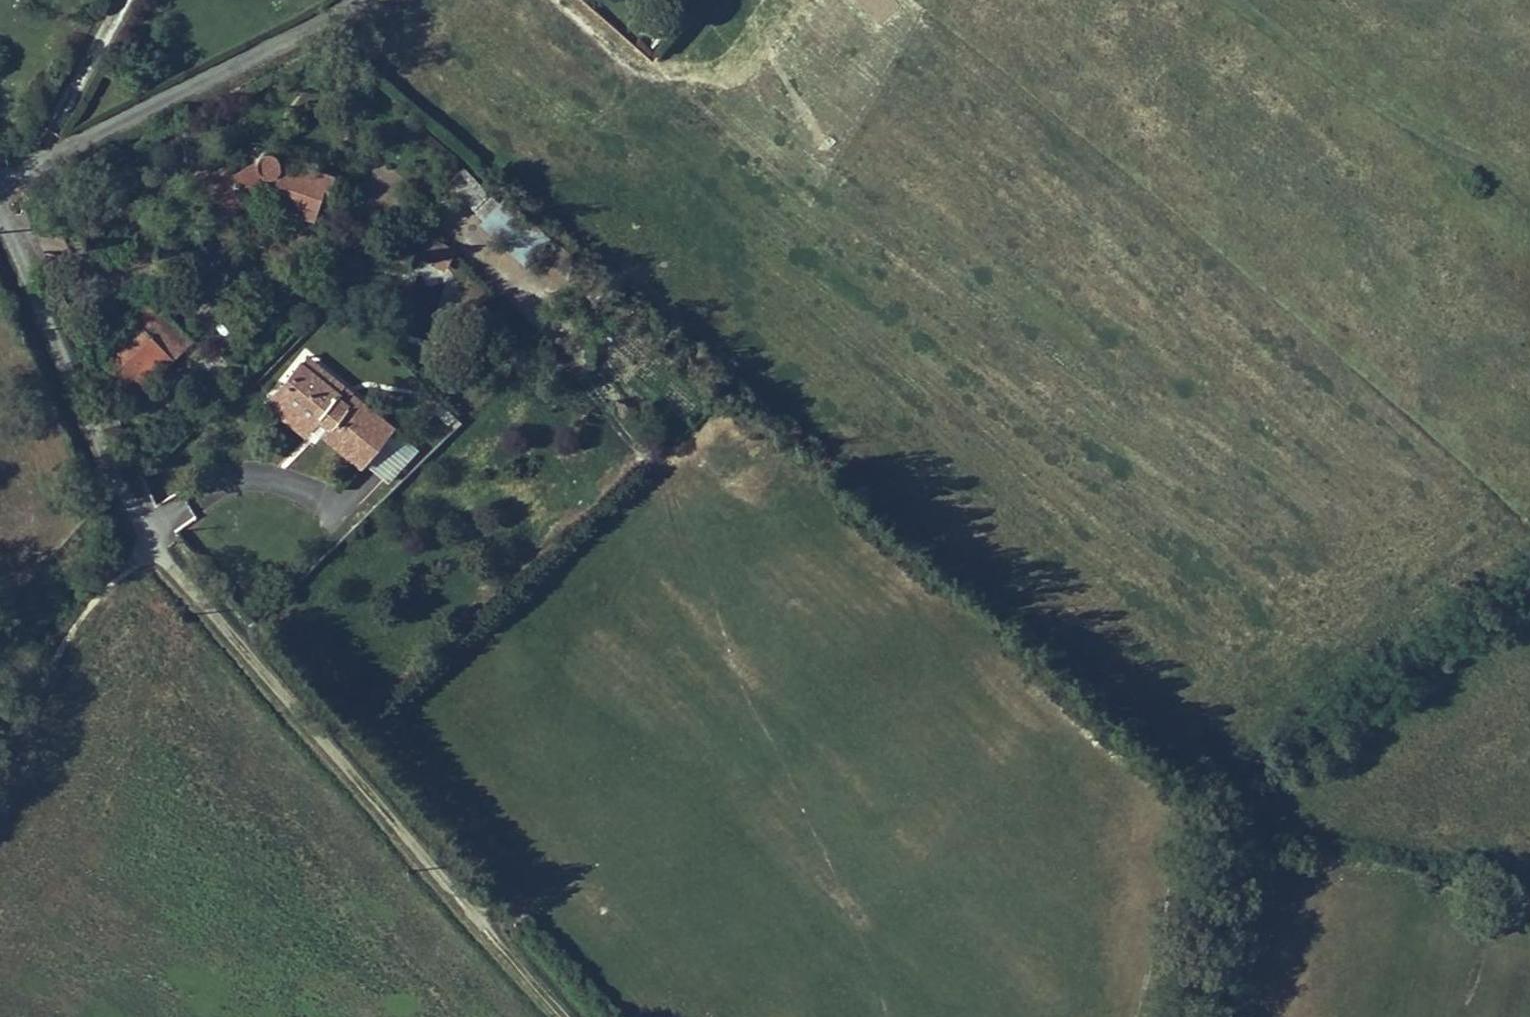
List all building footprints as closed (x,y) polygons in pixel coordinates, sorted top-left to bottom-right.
[(318,198),(323,200),(331,176),(284,162),(283,165),(279,164),(280,161),(279,157),(278,154),(275,151),(271,150),(265,150),(261,151),(258,153),(256,156),(255,160),(255,163),(236,174),(230,165),(208,176),(213,186),(197,194),(199,198),(208,215),(223,208),(225,213),(264,192),(262,189),(271,184),(276,185),(271,206),(291,212),(292,209),(312,216),(318,198)] [(255,160),(248,156),(230,165),(236,174),(255,163),(255,160)] [(463,163),(446,182),(504,236),(521,218),(463,163)] [(190,180),(197,194),(213,186),(208,176),(205,172),(190,180)] [(211,220),(225,213),(223,208),(208,215),(211,220)] [(522,214),(501,245),(537,269),(558,238),(522,214)] [(429,235),(418,255),(445,269),(456,249),(429,235)] [(141,293),(131,305),(148,320),(158,308),(141,293)] [(191,340),(163,309),(105,364),(133,394),(191,340)] [(309,355),(303,362),(339,392),(345,385),(309,355)] [(325,431),(362,461),(392,424),(356,394),(348,404),(337,395),(339,392),(303,362),(285,384),(290,389),(280,401),(311,427),(321,414),(332,422),(325,431)] [(307,433),(311,427),(280,401),(290,389),(285,384),(270,402),(307,433)]
